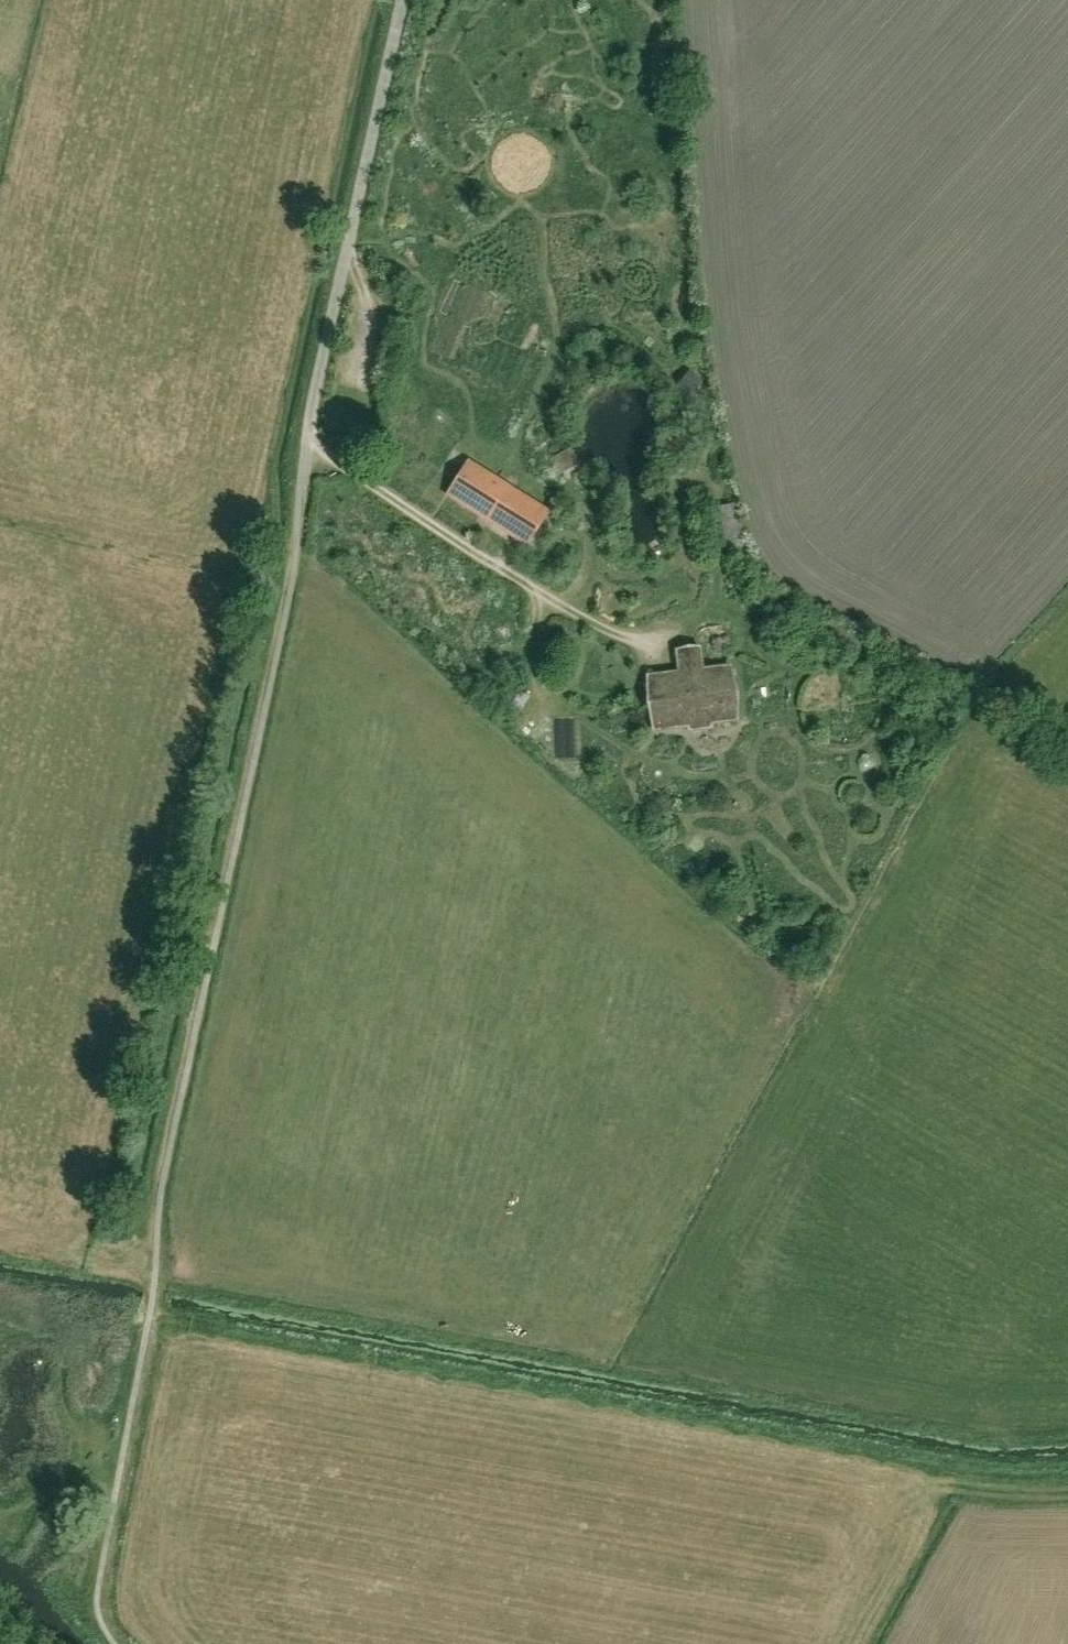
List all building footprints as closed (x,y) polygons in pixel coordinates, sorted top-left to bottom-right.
[(468,467),(452,493),(526,540),(543,513),(468,467)] [(736,721),(730,667),(648,677),(651,703),(668,701),(671,729),(689,726),(690,730),(712,728),(711,724),(736,721)] [(501,689),(494,709),(515,717),(523,698),(501,689)] [(744,844),(756,853),(766,840),(753,831),(744,844)]
